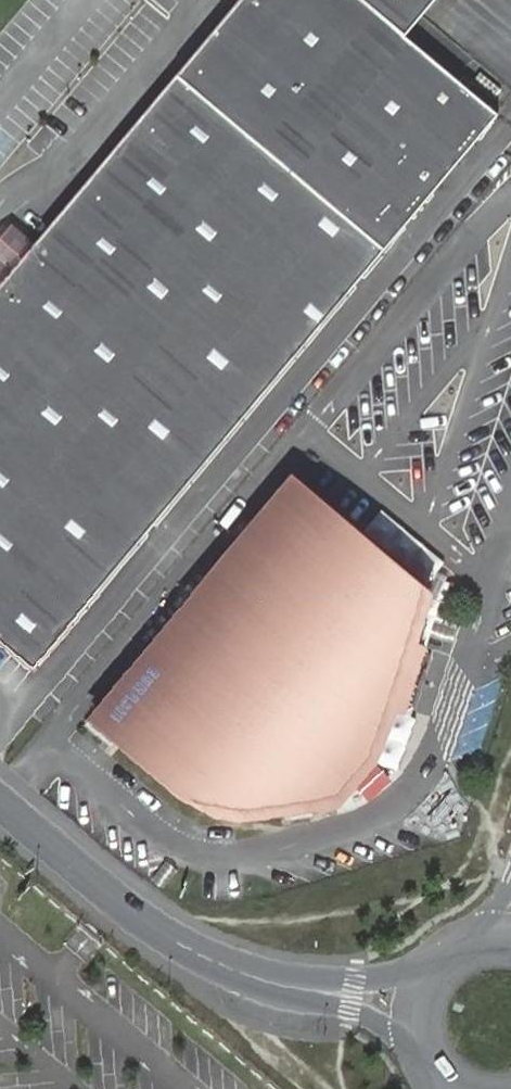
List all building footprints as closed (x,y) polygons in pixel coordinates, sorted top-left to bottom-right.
[(234,5),(0,285),(0,640),(33,668),(481,133),(498,113),(404,36),(434,0),(239,0),(234,5)] [(295,474),(96,712),(185,786),(222,807),(244,811),(339,799),(374,755),(390,711),(392,705),(409,710),(418,679),(427,647),(411,642),(428,585),(295,474)]
